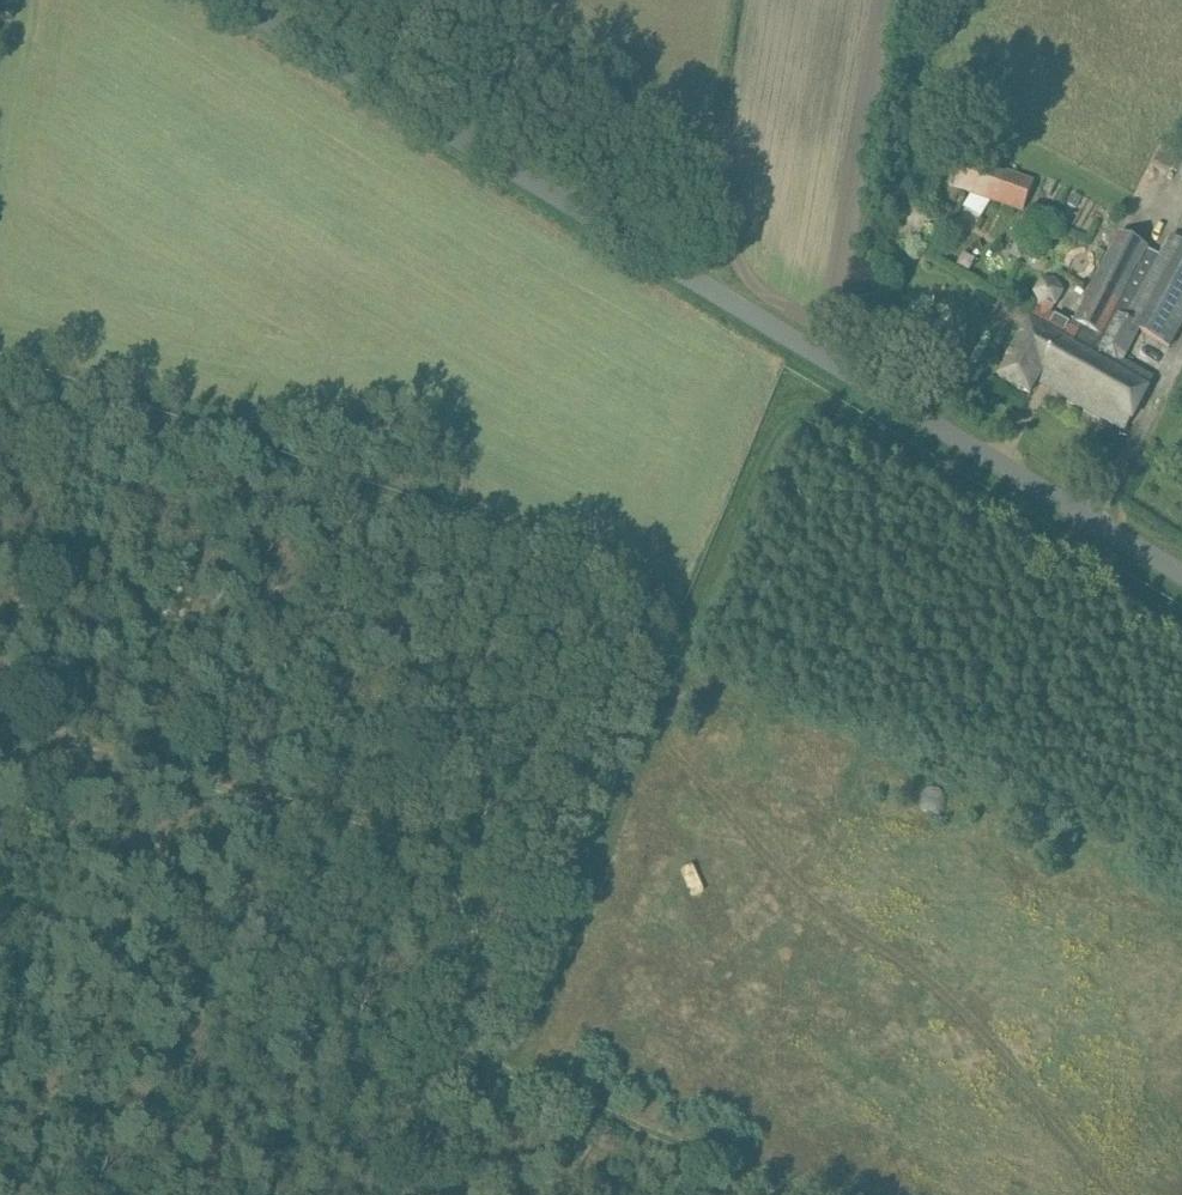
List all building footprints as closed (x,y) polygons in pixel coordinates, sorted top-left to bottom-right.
[(1023,211),(1034,182),(964,156),(953,186),(1023,211)] [(1172,238),(1162,256),(1120,235),(1074,325),(1051,314),(1065,294),(1058,283),(1045,284),(1036,293),(1043,304),(1041,308),(1038,306),(999,377),(1031,394),(1038,381),(1126,430),(1138,409),(1153,379),(1122,361),(1139,330),(1171,347),(1181,326),(1181,244),(1172,238)]
